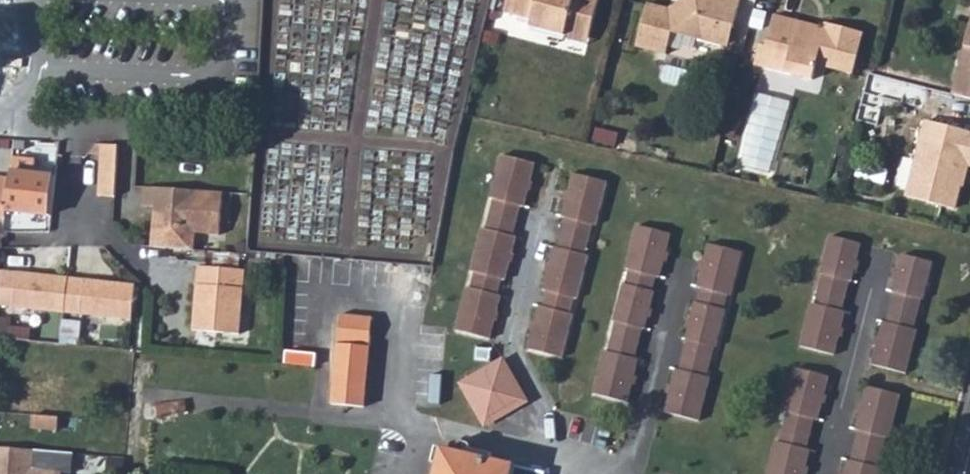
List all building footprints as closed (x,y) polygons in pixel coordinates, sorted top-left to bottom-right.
[(590,35),(599,0),(508,0),(505,11),(533,18),(531,24),(567,33),(568,30),(590,35)] [(730,31),(739,0),(687,0),(678,6),(677,15),(666,12),(646,7),(635,50),(665,58),(671,36),(719,49),(724,30),(730,31)] [(677,15),(678,6),(666,12),(677,15)] [(947,99),(969,105),(969,14),(963,40),(947,99)] [(795,34),(797,27),(771,20),(763,56),(756,54),(750,76),(763,79),(764,75),(810,87),(814,71),(849,81),(861,39),(824,29),(823,34),(821,41),(795,34)] [(823,34),(797,27),(795,34),(821,41),(823,34)] [(588,43),(590,35),(568,30),(567,33),(566,37),(588,43)] [(725,51),(730,31),(724,30),(719,49),(725,51)] [(871,81),(869,112),(890,114),(893,83),(871,81)] [(964,164),(969,166),(969,133),(924,122),(905,197),(952,209),(958,183),(953,182),(959,163),(964,164)] [(120,143),(104,142),(101,194),(118,195),(120,143)] [(498,206),(493,227),(519,233),(525,213),(528,213),(538,172),(505,163),(494,205),(498,206)] [(958,183),(964,164),(959,163),(953,182),(958,183)] [(9,176),(6,189),(2,216),(48,220),(52,179),(9,176)] [(570,224),(565,245),(591,251),(597,231),(600,232),(611,190),(577,181),(566,223),(570,224)] [(173,184),(146,182),(145,201),(156,203),(172,203),(173,184)] [(156,203),(155,237),(198,242),(199,229),(223,230),(226,187),(173,184),(172,203),(156,203)] [(487,234),(482,255),(515,263),(521,242),(517,241),(519,233),(493,227),(491,234),(487,234)] [(636,232),(629,261),(662,269),(670,240),(636,232)] [(155,237),(154,242),(197,246),(198,242),(155,237)] [(819,307),(840,312),(847,285),(852,285),(857,264),(861,245),(830,237),(820,278),(825,279),(819,307)] [(559,252),(554,273),(588,281),(593,261),(589,259),(591,251),(565,245),(562,253),(559,252)] [(711,251),(703,279),(734,287),(741,257),(711,251)] [(515,263),(482,255),(476,276),(480,277),(476,292),(473,291),(462,333),(495,342),(506,299),(503,299),(506,283),(510,284),(515,263)] [(883,323),(916,331),(917,328),(912,328),(919,298),(924,300),(934,264),(901,256),(898,268),(892,292),(897,293),(889,322),(884,321),(883,323)] [(662,269),(629,261),(625,274),(632,276),(628,291),(648,295),(652,281),(658,282),(662,269)] [(248,266),(201,262),(195,328),(242,332),(248,266)] [(71,280),(24,274),(0,272),(0,305),(66,314),(71,280)] [(588,281),(554,273),(548,294),(552,294),(548,310),(545,309),(534,351),(568,360),(578,318),(575,317),(579,301),(582,303),(588,281)] [(734,287),(703,279),(699,293),(706,295),(702,309),(720,313),(724,300),(731,301),(734,287)] [(137,289),(71,280),(66,314),(133,323),(137,289)] [(628,291),(620,289),(611,324),(620,326),(611,355),(605,354),(603,365),(635,373),(637,362),(632,360),(639,331),(646,333),(655,298),(648,295),(628,291)] [(819,307),(811,306),(804,334),(838,343),(845,314),(840,312),(819,307)] [(720,313),(702,309),(698,308),(689,344),(692,345),(685,375),(679,373),(676,383),(707,390),(709,381),(703,379),(710,352),(712,350),(716,351),(725,315),(720,313)] [(343,312),(337,401),(370,403),(377,315),(343,312)] [(909,361),(916,331),(883,323),(881,331),(875,352),(909,361)] [(834,357),(838,343),(804,334),(801,347),(834,357)] [(906,372),(909,361),(875,352),(872,363),(906,372)] [(635,373),(603,365),(595,395),(627,404),(635,373)] [(508,367),(472,389),(493,425),(530,403),(508,367)] [(786,409),(819,417),(823,396),(828,376),(796,369),(786,409)] [(707,390),(676,383),(669,414),(699,421),(707,390)] [(855,426),(891,434),(901,394),(866,386),(855,426)] [(791,414),(782,446),(803,450),(810,420),(817,421),(819,417),(786,409),(786,413),(791,414)] [(860,434),(852,462),(876,468),(882,440),(889,441),(891,434),(855,426),(854,432),(860,434)] [(63,468),(73,469),(74,448),(37,445),(0,441),(0,473),(62,473),(63,468)] [(776,443),(768,473),(803,473),(809,452),(803,450),(782,446),(776,443)] [(516,463),(445,446),(438,473),(513,473),(516,463)] [(844,473),(881,473),(881,471),(875,469),(876,468),(852,462),(852,464),(847,463),(844,473)]
